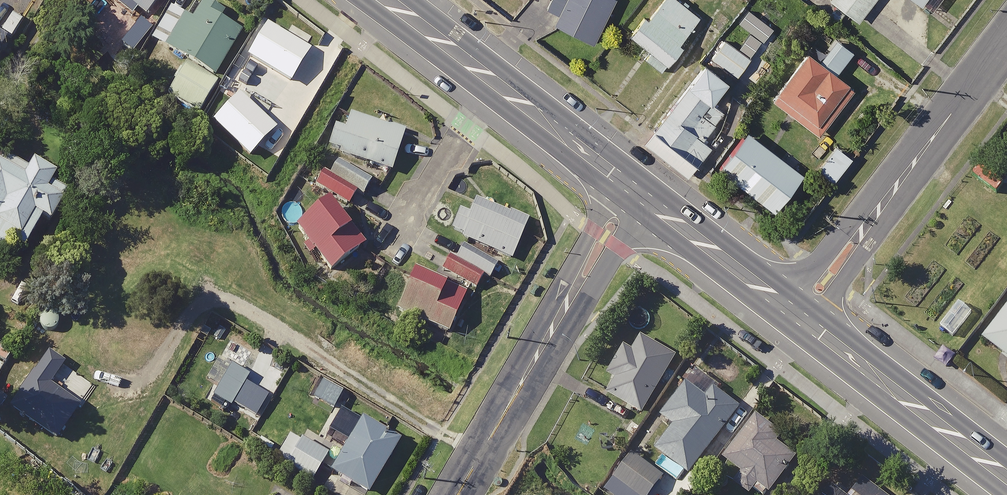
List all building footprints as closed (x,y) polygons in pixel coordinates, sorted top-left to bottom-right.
[(139,14),(150,0),(119,0),(139,14)] [(198,0),(194,0),(184,16),(167,6),(147,38),(181,59),(161,92),(193,112),(212,80),(207,76),(235,31),(212,17),(216,11),(198,0)] [(536,5),(552,13),(548,21),(586,41),(607,0),(539,0),(536,5)] [(675,0),(650,0),(622,32),(635,44),(630,49),(655,70),(676,46),(671,42),(693,16),(675,0)] [(852,19),(866,0),(824,0),(852,19)] [(923,9),(930,0),(911,0),(923,9)] [(828,47),(810,33),(764,94),(813,132),(847,87),(835,78),(843,67),(824,52),(828,47)] [(765,62),(746,48),(728,74),(747,88),(765,62)] [(727,73),(702,54),(684,77),(689,80),(651,129),(695,163),(713,141),(704,135),(726,107),(710,95),(727,73)] [(397,130),(342,111),(336,128),(326,124),(318,147),(383,170),(397,130)] [(769,150),(740,128),(719,155),(748,177),(769,150)] [(0,156),(0,253),(7,240),(17,245),(34,215),(42,219),(59,189),(41,180),(46,171),(23,158),(19,166),(0,156)] [(363,178),(326,156),(316,172),(306,166),(299,177),(341,202),(349,189),(355,192),(363,178)] [(355,239),(317,197),(286,225),(324,267),(355,239)] [(520,218),(465,197),(459,211),(451,208),(442,232),(504,257),(520,218)] [(437,268),(474,284),(477,278),(485,281),(493,262),(448,243),(437,268)] [(459,290),(432,279),(402,267),(386,307),(443,330),(453,304),(459,290)] [(986,339),(1006,356),(1006,313),(986,339)] [(678,358),(640,336),(606,394),(645,416),(678,358)] [(711,399),(691,383),(663,417),(677,428),(659,451),(693,478),(747,412),(719,389),(711,399)] [(392,439),(343,410),(326,440),(334,446),(321,468),(361,491),(392,439)] [(761,419),(730,462),(746,474),(740,483),(756,494),(776,494),(801,460),(781,446),(787,437),(761,419)] [(321,452),(280,429),(266,456),(307,478),(321,452)] [(634,453),(615,479),(638,494),(688,494),(689,493),(634,453)] [(847,463),(822,494),(888,494),(847,463)]
